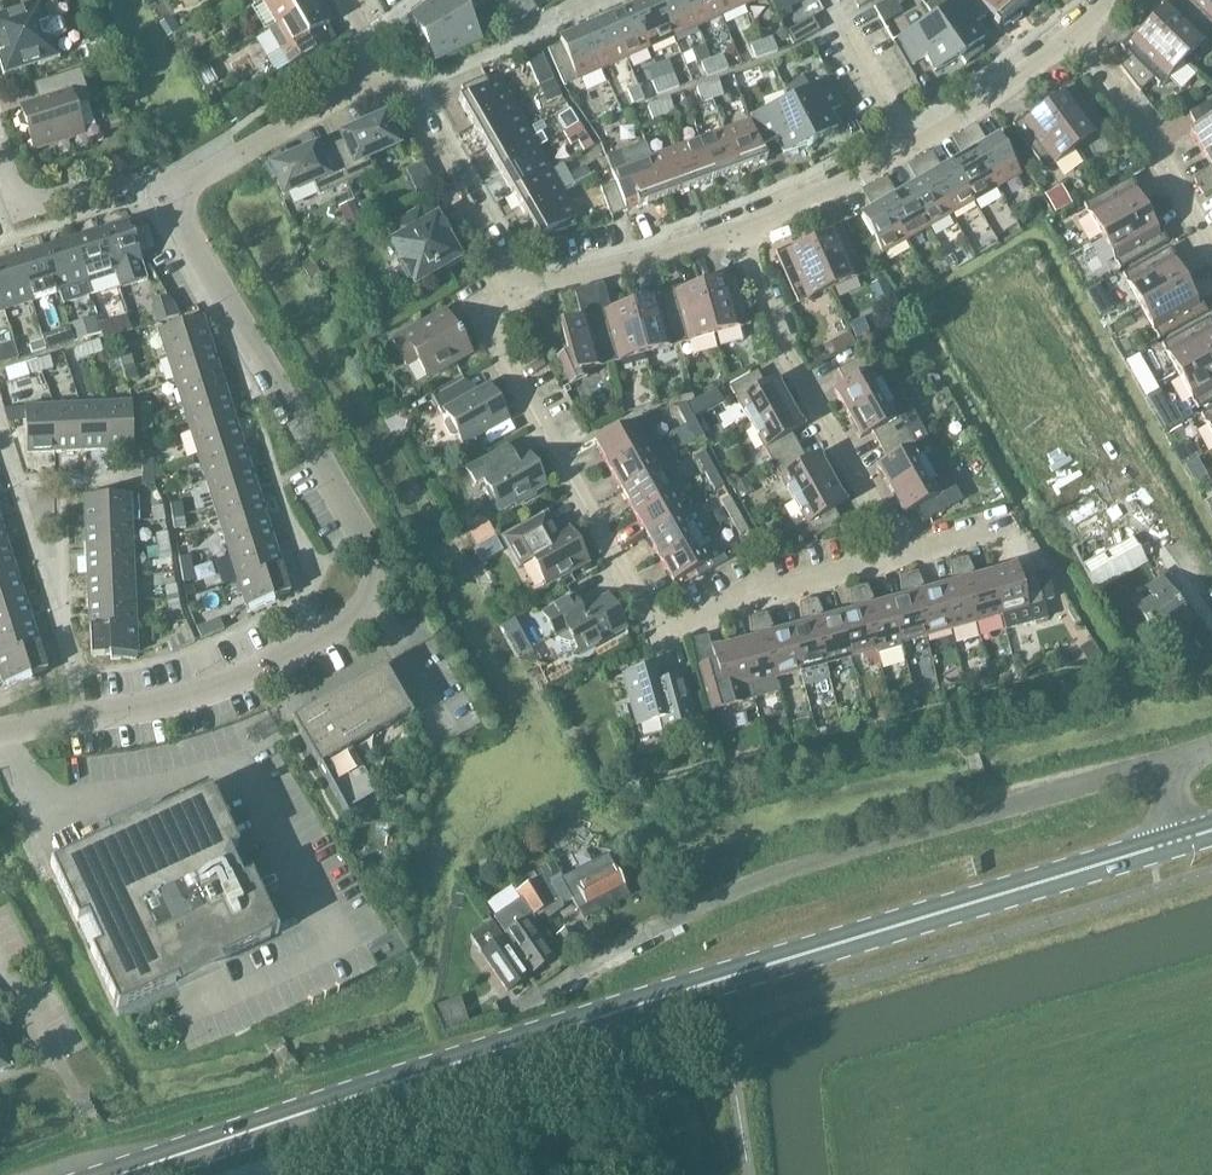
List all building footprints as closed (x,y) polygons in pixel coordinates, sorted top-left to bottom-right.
[(0,15),(0,64),(4,76),(61,57),(55,41),(67,32),(62,17),(47,18),(44,8),(58,0),(26,0),(28,3),(19,9),(0,15)] [(278,23),(316,1),(315,0),(265,0),(278,23)] [(459,0),(437,0),(412,18),(425,40),(469,14),(459,0)] [(511,25),(524,17),(514,0),(496,0),(511,25)] [(524,17),(538,10),(532,0),(514,0),(524,17)] [(658,0),(651,0),(633,8),(650,48),(674,37),(658,0)] [(686,0),(658,0),(674,37),(698,27),(686,0)] [(715,0),(686,0),(698,27),(722,16),(715,0)] [(743,0),(715,0),(722,16),(746,5),(743,0)] [(859,8),(873,0),(854,0),(859,8)] [(962,58),(984,39),(974,26),(986,16),(972,0),(956,0),(934,18),(962,58)] [(1014,0),(979,0),(996,20),(994,22),(999,27),(1021,9),(1014,0)] [(1021,9),(1031,0),(1014,0),(1021,9)] [(1186,58),(1211,33),(1179,0),(1166,0),(1162,5),(1165,9),(1151,24),(1186,58)] [(1211,33),(1211,32),(1211,0),(1179,0),(1211,33)] [(316,1),(278,23),(269,28),(290,64),(327,43),(319,30),(328,25),(329,25),(316,1)] [(650,48),(633,8),(609,19),(626,58),(650,48)] [(469,14),(425,40),(437,61),(481,41),(476,31),(469,14)] [(794,46),(808,38),(820,30),(813,17),(786,32),(794,46)] [(935,72),(962,58),(934,18),(899,37),(914,65),(928,58),(935,72)] [(626,58),(609,19),(585,29),(603,69),(626,58)] [(1120,67),(1140,93),(1154,79),(1160,85),(1186,58),(1151,24),(1137,38),(1132,34),(1121,46),(1131,56),(1120,67)] [(487,26),(476,31),(481,41),(482,43),(492,38),(487,26)] [(603,69),(585,29),(561,40),(562,43),(548,49),(564,86),(603,69)] [(762,41),(767,55),(778,51),(773,37),(762,41)] [(767,55),(762,41),(751,45),(756,59),(767,55)] [(195,51),(188,55),(194,66),(205,59),(201,53),(195,51)] [(541,52),(527,58),(539,86),(554,80),(541,52)] [(712,59),(717,73),(728,69),(723,55),(712,59)] [(717,73),(712,59),(702,63),(707,77),(717,73)] [(208,66),(195,73),(204,89),(217,82),(208,66)] [(23,112),(17,118),(20,127),(28,129),(35,149),(56,142),(55,138),(82,130),(75,106),(91,101),(81,68),(44,80),(49,98),(21,107),(23,112)] [(663,77),(668,91),(679,87),(674,73),(663,77)] [(512,103),(498,79),(497,80),(497,81),(490,84),(486,76),(461,87),(465,96),(459,100),(474,125),(512,103)] [(668,91),(663,77),(652,81),(657,95),(668,91)] [(791,101),(812,144),(837,129),(829,115),(842,106),(826,79),(791,101)] [(554,80),(539,86),(548,102),(562,96),(554,80)] [(708,84),(713,98),(724,94),(719,80),(708,84)] [(1046,108),(1076,148),(1106,126),(1073,81),(1060,91),(1063,96),(1046,108)] [(713,98),(708,84),(697,88),(702,102),(713,98)] [(639,86),(628,90),(633,104),(644,100),(639,86)] [(659,102),(664,116),(675,112),(670,98),(659,102)] [(1211,151),(1211,100),(1195,110),(1203,125),(1191,131),(1192,133),(1196,138),(1196,137),(1206,154),(1211,151)] [(812,144),(791,101),(753,115),(764,144),(779,139),(784,155),(812,144)] [(664,116),(659,102),(648,106),(653,120),(664,116)] [(512,103),(474,125),(487,148),(525,126),(512,103)] [(1076,148),(1046,108),(1030,120),(1026,116),(1013,125),(1046,170),(1076,148)] [(572,111),(559,119),(567,131),(580,123),(572,111)] [(344,140),(330,146),(347,184),(375,171),(369,157),(397,144),(385,116),(342,135),(344,140)] [(725,130),(739,171),(767,161),(764,154),(762,155),(750,122),(751,122),(750,121),(725,130)] [(580,124),(563,134),(570,146),(578,142),(588,136),(580,124)] [(975,125),(964,131),(997,188),(1021,175),(1020,173),(999,137),(986,145),(975,126),(976,125),(975,125)] [(500,170),(538,148),(547,143),(542,133),(532,139),(525,126),(487,148),(500,170)] [(700,139),(715,180),(739,171),(725,130),(700,139)] [(965,157),(953,164),(975,201),(997,188),(964,131),(954,138),(954,139),(955,138),(965,157)] [(675,148),(690,189),(715,180),(700,139),(675,148)] [(616,182),(626,211),(638,207),(639,208),(666,198),(651,157),(646,143),(619,153),(625,169),(627,168),(630,177),(616,182)] [(320,196),(347,184),(330,146),(317,152),(315,148),(287,160),(284,156),(266,166),(274,181),(278,179),(285,195),(313,182),(320,196)] [(538,148),(500,170),(513,193),(551,171),(538,148)] [(675,148),(651,157),(666,198),(690,189),(675,148)] [(1132,155),(1131,163),(1135,169),(1146,162),(1139,150),(1132,155)] [(931,152),(920,158),(952,214),(975,201),(953,164),(941,171),(931,153),(931,152)] [(920,183),(908,190),(929,227),(952,214),(920,158),(909,165),(910,165),(920,183)] [(585,165),(569,175),(576,187),(592,177),(585,165)] [(1210,173),(1207,170),(1195,180),(1198,188),(1211,180),(1211,172),(1210,173)] [(564,193),(551,171),(513,193),(526,215),(564,193)] [(1084,204),(1102,236),(1146,212),(1133,191),(1138,187),(1133,177),(1084,204)] [(885,178),(874,184),(907,240),(929,227),(908,190),(896,197),(885,179),(886,178),(885,178)] [(423,183),(418,197),(437,189),(432,179),(423,183)] [(1198,188),(1204,195),(1211,192),(1211,180),(1198,188)] [(616,182),(601,188),(612,216),(626,211),(616,182)] [(883,254),(907,240),(874,184),(863,189),(864,190),(875,209),(862,216),(883,252),(882,253),(883,254)] [(1061,187),(1047,195),(1056,211),(1071,203),(1061,187)] [(576,218),(578,217),(564,193),(526,215),(540,241),(547,237),(546,235),(552,232),(552,233),(576,226),(574,219),(576,217),(576,218)] [(371,199),(359,204),(368,221),(379,215),(371,199)] [(428,224),(420,209),(390,226),(399,241),(395,243),(406,263),(401,266),(410,281),(414,278),(416,281),(445,265),(448,269),(465,259),(442,221),(438,223),(436,219),(428,224)] [(1153,226),(1146,212),(1102,236),(1121,269),(1169,242),(1158,224),(1153,226)] [(361,218),(347,224),(351,233),(365,227),(361,218)] [(103,232),(116,273),(120,285),(147,276),(130,223),(103,232)] [(831,235),(813,243),(832,288),(867,273),(844,223),(830,229),(831,235)] [(88,282),(116,273),(103,232),(75,241),(88,282)] [(47,250),(61,291),(64,303),(92,294),(88,282),(75,241),(47,250)] [(799,303),(832,288),(813,243),(794,251),(791,246),(776,253),(799,303)] [(1123,274),(1141,306),(1185,282),(1175,265),(1179,261),(1172,247),(1123,274)] [(47,250),(20,259),(33,300),(61,291),(47,250)] [(953,255),(947,258),(952,266),(958,263),(953,255)] [(0,265),(0,292),(5,309),(33,300),(20,259),(0,265)] [(312,260),(302,265),(311,281),(316,278),(321,275),(312,260)] [(721,281),(702,287),(715,334),(751,324),(736,271),(721,275),(721,281)] [(1194,300),(1185,282),(1141,306),(1160,339),(1208,312),(1200,298),(1194,300)] [(1099,285),(1087,292),(1092,301),(1104,294),(1099,285)] [(680,287),(665,291),(680,344),(715,334),(702,287),(683,292),(680,287)] [(645,354),(680,344),(665,291),(651,295),(651,300),(632,306),(645,354)] [(157,322),(179,315),(170,298),(161,301),(154,313),(157,322)] [(610,363),(645,354),(632,306),(613,311),(610,306),(595,310),(610,363)] [(446,310),(393,340),(407,365),(418,359),(428,377),(472,353),(460,331),(458,332),(446,310)] [(588,377),(586,370),(610,363),(595,310),(581,314),(581,320),(561,325),(569,352),(558,357),(570,385),(588,377)] [(99,326),(104,339),(133,330),(129,316),(99,326)] [(167,356),(211,342),(203,316),(159,330),(167,356)] [(1181,376),(1211,359),(1211,320),(1211,317),(1162,344),(1181,376)] [(95,318),(72,325),(76,340),(100,332),(95,318)] [(864,318),(850,324),(857,339),(870,333),(864,318)] [(71,327),(43,336),(47,349),(75,340),(71,327)] [(844,338),(848,347),(855,344),(851,334),(844,338)] [(104,352),(100,340),(88,344),(92,355),(104,352)] [(44,342),(30,346),(33,354),(47,349),(44,342)] [(211,342),(167,356),(175,381),(219,367),(211,342)] [(370,342),(361,347),(366,356),(375,350),(370,342)] [(77,348),(80,359),(92,355),(88,344),(77,348)] [(124,371),(135,367),(132,355),(120,359),(124,371)] [(849,414),(887,393),(865,355),(838,370),(846,385),(834,391),(839,398),(840,397),(849,414)] [(54,367),(51,356),(39,360),(42,371),(54,367)] [(1181,376),(1199,409),(1211,401),(1211,359),(1181,376)] [(27,364),(30,375),(42,371),(39,360),(27,364)] [(124,371),(128,383),(139,379),(135,367),(124,371)] [(175,381),(183,406),(227,392),(219,367),(175,381)] [(730,386),(752,424),(789,403),(780,386),(781,386),(778,379),(766,386),(758,371),(730,386)] [(473,395),(466,381),(434,398),(443,414),(446,412),(449,418),(445,420),(444,425),(450,436),(455,437),(459,435),(463,443),(508,418),(490,386),(473,395)] [(691,382),(675,387),(678,397),(694,393),(691,382)] [(880,446),(921,424),(899,386),(887,393),(849,414),(858,431),(861,439),(872,432),(880,446)] [(191,431),(235,417),(227,392),(183,406),(191,431)] [(1048,460),(1075,444),(1050,399),(1048,396),(1021,411),(1048,460)] [(134,449),(132,402),(105,404),(107,450),(134,449)] [(152,416),(151,403),(140,404),(140,416),(152,416)] [(687,424),(695,420),(686,403),(677,407),(687,424)] [(799,420),(789,403),(752,424),(773,462),(800,447),(792,433),(804,426),(799,420)] [(81,451),(107,450),(105,404),(79,405),(81,451)] [(55,452),(81,451),(79,405),(53,406),(55,452)] [(27,453),(55,452),(53,406),(25,407),(27,453)] [(1211,433),(1211,408),(1201,414),(1211,433)] [(1189,410),(1180,415),(1183,421),(1193,416),(1189,410)] [(152,416),(140,416),(141,429),(152,428),(152,416)] [(608,468),(658,440),(645,416),(597,443),(607,461),(606,461),(608,468)] [(191,431),(198,456),(243,442),(235,417),(191,431)] [(695,420),(687,424),(696,441),(704,436),(695,420)] [(891,490),(942,462),(921,424),(880,446),(889,461),(877,467),(881,474),(882,473),(891,490)] [(623,489),(671,462),(658,440),(608,468),(613,473),(623,489)] [(198,456),(206,481),(251,467),(243,442),(198,456)] [(808,461),(800,447),(773,462),(794,500),(832,479),(822,462),(823,462),(820,455),(808,461)] [(509,464),(501,450),(467,469),(476,484),(484,480),(488,486),(487,492),(492,500),(497,502),(501,510),(515,502),(517,505),(536,494),(534,491),(545,485),(528,454),(509,464)] [(706,473),(714,469),(705,452),(696,456),(706,473)] [(142,459),(142,472),(154,471),(154,459),(142,459)] [(634,513),(673,491),(684,485),(671,462),(623,489),(632,506),(631,507),(634,513)] [(923,522),(955,504),(963,500),(942,462),(891,490),(901,507),(900,507),(903,514),(915,508),(923,522)] [(206,481),(214,506),(259,492),(251,467),(206,481)] [(714,469),(706,473),(715,490),(723,485),(714,469)] [(142,472),(143,484),(155,484),(154,471),(142,472)] [(748,478),(734,486),(741,498),(755,491),(748,478)] [(841,496),(832,479),(794,500),(815,538),(843,523),(835,509),(846,502),(842,496),(841,496)] [(686,514),(673,491),(634,513),(638,519),(639,518),(648,535),(686,514)] [(214,506),(222,531),(266,517),(259,492),(214,506)] [(131,495),(84,497),(86,524),(132,522),(131,495)] [(731,519),(740,514),(730,497),(722,502),(731,519)] [(184,516),(182,504),(170,506),(172,518),(184,516)] [(151,509),(154,522),(165,520),(163,507),(151,509)] [(659,559),(699,537),(709,531),(696,508),(686,514),(648,535),(658,552),(657,552),(659,559)] [(740,514),(731,519),(740,536),(749,531),(740,514)] [(546,515),(518,530),(505,538),(521,566),(533,559),(547,584),(588,561),(570,529),(557,536),(546,515)] [(172,518),(174,530),(186,528),(184,516),(172,518)] [(222,531),(230,556),(274,541),(266,517),(222,531)] [(86,524),(87,550),(133,548),(132,522),(86,524)] [(674,582),(695,570),(699,575),(726,561),(709,531),(699,537),(659,559),(664,564),(674,582)] [(168,533),(156,535),(158,547),(170,545),(168,533)] [(1134,536),(1083,566),(1098,591),(1148,562),(1134,536)] [(282,566),(274,541),(230,556),(238,580),(282,566)] [(16,569),(8,544),(0,546),(0,574),(16,569)] [(160,560),(172,558),(170,545),(158,547),(160,560)] [(87,550),(88,576),(134,574),(133,548),(87,550)] [(181,570),(193,568),(191,555),(179,557),(181,570)] [(968,557),(959,558),(977,622),(1002,615),(990,574),(972,579),(971,573),(975,571),(968,557)] [(959,583),(940,588),(952,629),(977,622),(959,558),(950,562),(952,578),(956,577),(959,583)] [(1048,618),(1044,604),(1044,602),(1036,573),(1020,578),(1016,565),(1014,565),(1009,568),(1009,569),(990,574),(1002,615),(1006,629),(1048,618)] [(282,566),(238,580),(246,607),(291,592),(282,566)] [(181,570),(184,582),(195,580),(193,568),(181,570)] [(24,594),(16,569),(0,574),(0,601),(24,594)] [(918,571),(909,572),(926,636),(952,629),(940,588),(922,593),(921,587),(925,585),(918,571)] [(1045,571),(1036,573),(1044,602),(1053,599),(1045,571)] [(908,597),(890,602),(901,643),(926,636),(909,572),(900,576),(902,592),(906,591),(908,597)] [(136,600),(134,574),(88,576),(89,602),(136,600)] [(1156,597),(1138,608),(1158,639),(1188,620),(1162,577),(1149,585),(1156,597)] [(177,584),(165,586),(167,599),(179,597),(177,584)] [(905,657),(901,643),(890,602),(871,607),(871,601),(874,599),(868,585),(858,586),(876,650),(880,664),(905,657)] [(851,657),(876,650),(858,586),(850,590),(852,606),(856,605),(858,610),(839,616),(851,657)] [(24,594),(0,601),(0,629),(32,619),(24,594)] [(581,611),(574,597),(544,614),(557,637),(560,640),(570,643),(574,641),(581,654),(626,629),(608,596),(581,611)] [(170,611),(181,609),(179,597),(167,599),(170,611)] [(818,599),(808,600),(826,664),(851,657),(839,616),(821,621),(820,615),(824,613),(818,599)] [(89,602),(90,628),(137,626),(136,600),(89,602)] [(808,624),(789,630),(801,671),(826,664),(808,600),(800,604),(802,619),(806,619),(808,624)] [(767,613),(758,614),(776,678),(801,671),(789,630),(771,635),(770,629),(774,627),(767,613)] [(739,644),(754,699),(779,692),(776,678),(758,614),(749,618),(751,633),(755,633),(758,638),(739,644)] [(213,634),(225,629),(220,618),(209,623),(213,634)] [(39,643),(32,619),(0,629),(0,656),(39,643)] [(197,628),(202,639),(213,634),(209,623),(197,628)] [(512,623),(503,628),(507,636),(519,659),(520,658),(525,656),(529,654),(526,647),(520,646),(514,635),(516,629),(512,623)] [(138,654),(137,626),(90,628),(92,656),(138,654)] [(195,641),(191,631),(179,636),(184,646),(195,641)] [(168,641),(172,651),(184,646),(179,636),(168,641)] [(39,643),(0,656),(0,673),(4,684),(48,670),(39,643)] [(700,666),(709,697),(712,711),(754,699),(739,644),(720,649),(720,648),(712,649),(716,662),(700,666)] [(667,681),(662,665),(613,678),(614,679),(625,676),(638,724),(662,718),(665,729),(695,721),(683,677),(667,681)] [(414,716),(384,666),(292,720),(349,818),(350,817),(347,811),(378,793),(352,748),(410,714),(412,717),(414,716)] [(587,671),(577,675),(581,683),(590,679),(587,671)] [(200,960),(217,952),(221,960),(279,933),(251,875),(242,879),(229,850),(238,846),(211,788),(153,815),(157,824),(112,844),(108,836),(50,863),(78,921),(86,917),(100,946),(91,950),(118,1008),(176,981),(172,972),(190,964),(191,966),(192,966),(193,967),(195,967),(197,966),(198,965),(199,964),(200,963),(200,962),(200,961),(200,960)] [(532,915),(558,896),(561,902),(571,897),(577,908),(623,884),(607,853),(561,877),(552,861),(532,872),(535,877),(525,885),(523,882),(514,889),(520,898),(532,915)] [(553,957),(531,926),(537,921),(532,915),(520,898),(493,917),(532,972),(553,957)] [(528,976),(497,929),(491,921),(470,935),(507,990),(528,976)] [(569,927),(557,935),(567,952),(579,944),(569,927)] [(460,1002),(440,1008),(446,1027),(466,1020),(460,1002)] [(0,1039),(0,1072),(10,1067),(10,1068),(12,1067),(11,1064),(0,1039)]
